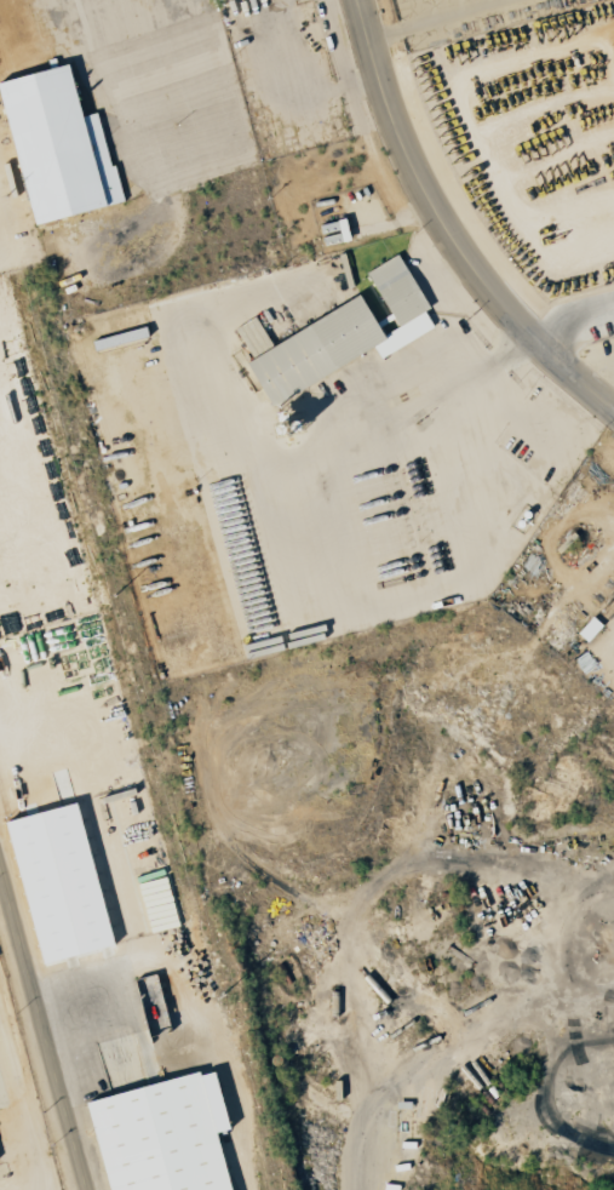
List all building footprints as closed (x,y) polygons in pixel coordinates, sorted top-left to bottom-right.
[(118,203),(98,112),(78,117),(66,64),(0,79),(0,100),(28,223),(118,203)] [(318,223),(321,245),(347,242),(344,219),(318,223)] [(365,271),(395,328),(379,336),(359,298),(242,358),(266,405),(374,349),(378,357),(432,329),(423,311),(426,309),(397,254),(365,271)] [(270,346),(255,319),(235,330),(250,357),(270,346)] [(601,626),(591,616),(576,633),(585,642),(601,626)] [(2,820),(38,964),(109,946),(74,803),(2,820)] [(109,1189),(231,1189),(217,1133),(225,1131),(212,1072),(197,1076),(197,1074),(87,1100),(109,1189)]
